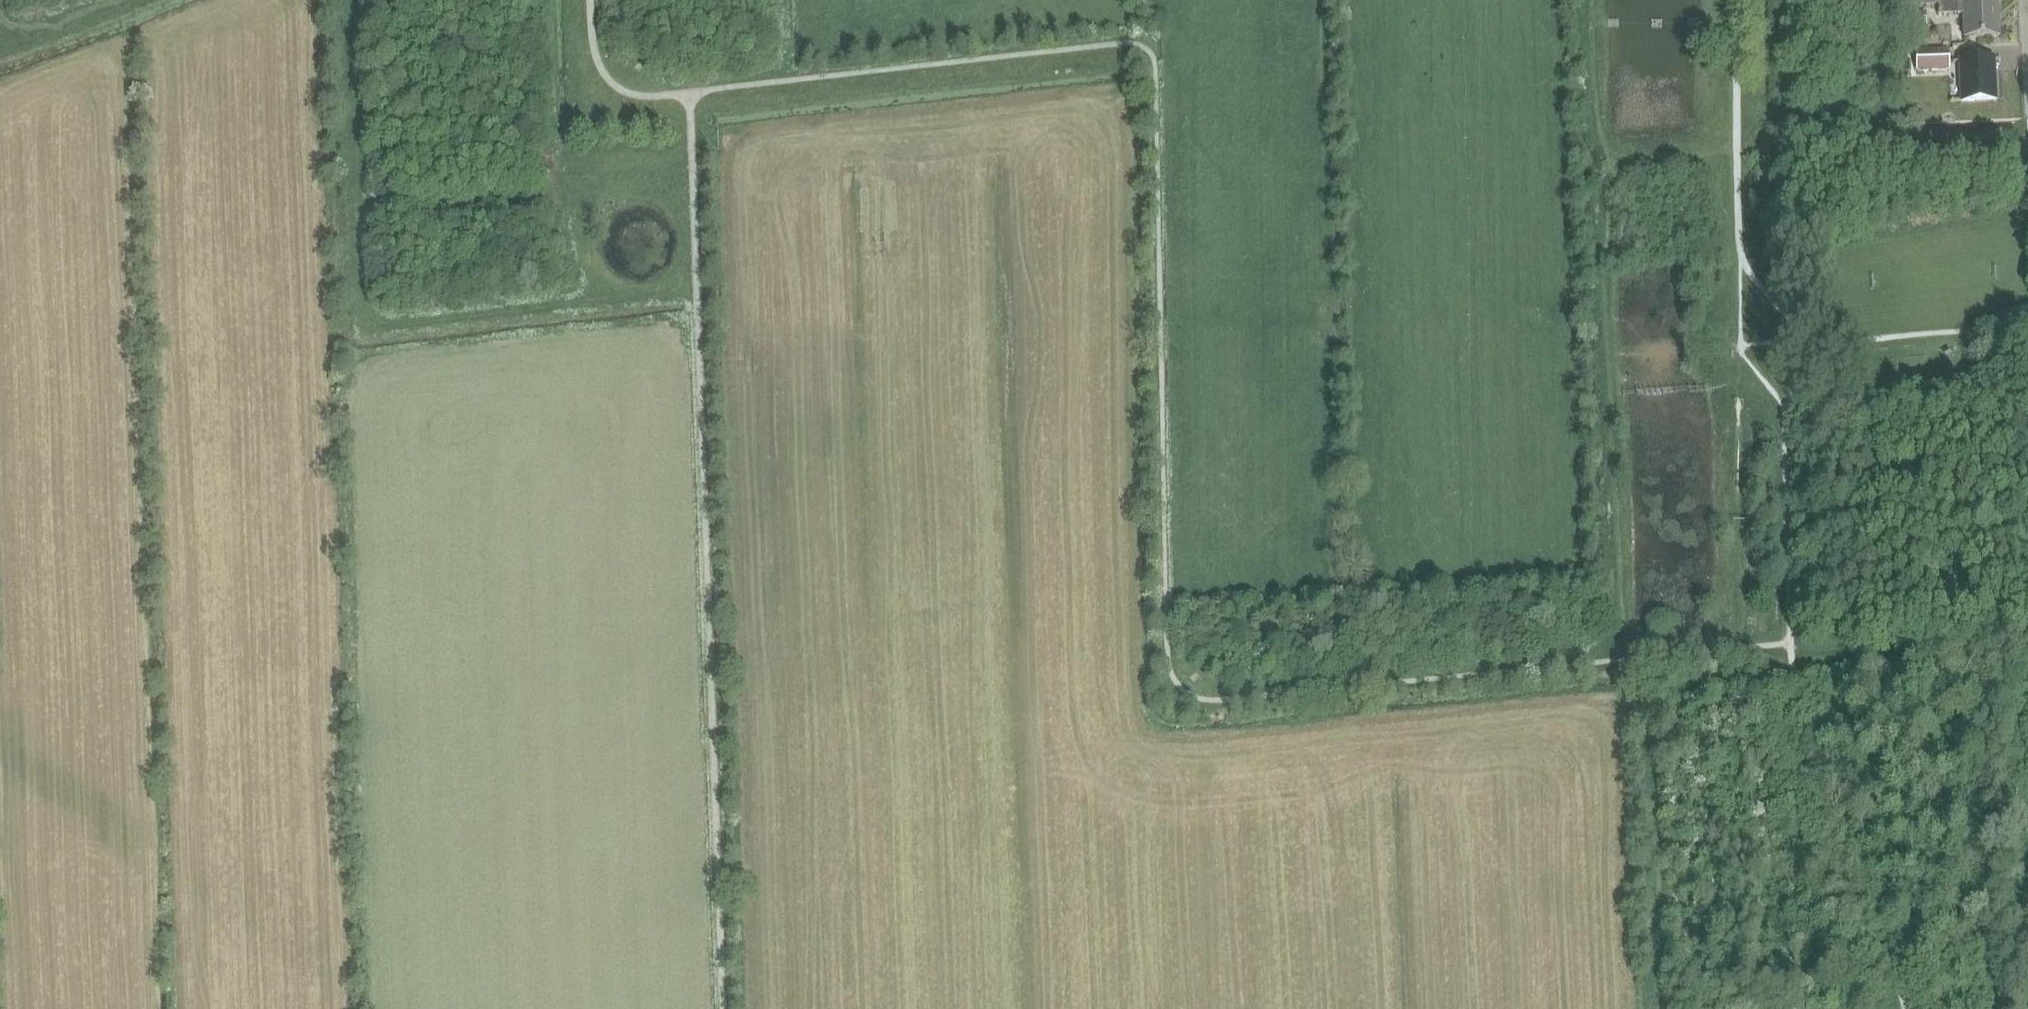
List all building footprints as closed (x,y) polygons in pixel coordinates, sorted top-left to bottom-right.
[(1959,13),(1963,13),(1964,37),(1999,36),(1997,0),(1909,0),(1909,6),(1938,5),(1938,14),(1959,13)] [(1926,24),(1925,11),(1908,12),(1909,25),(1926,24)] [(1949,71),(1948,50),(1915,51),(1916,72),(1949,71)] [(1962,101),(1995,99),(1993,59),(1960,61),(1962,101)]
